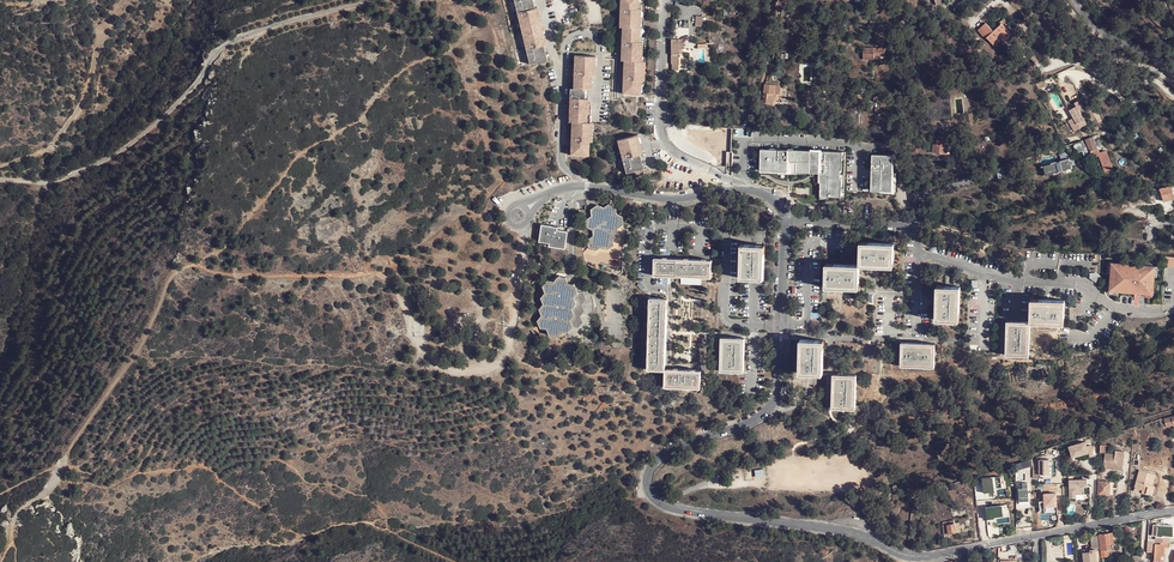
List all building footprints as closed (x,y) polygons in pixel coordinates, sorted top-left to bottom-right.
[(533,64),(549,59),(548,53),(546,47),(543,48),(542,42),(545,41),(542,27),(538,14),(536,15),(534,10),(537,8),(535,0),(517,0),(533,64)] [(621,18),(620,30),(623,30),(623,47),(626,48),(626,53),(623,53),(623,63),(625,63),(624,79),(627,79),(627,86),(625,86),(625,97),(640,97),(640,88),(644,88),(645,83),(645,64),(642,64),(643,45),(643,41),(639,41),(639,30),(640,11),(640,5),(637,5),(637,0),(621,0),(621,12),(624,12),(624,18),(621,18)] [(1003,42),(1012,34),(1001,22),(992,30),(985,22),(976,30),(985,39),(986,38),(994,46),(1001,40),(1003,42)] [(670,51),(672,72),(677,72),(678,54),(679,53),(679,49),(684,49),(684,38),(671,38),(670,51)] [(888,57),(888,47),(884,48),(883,47),(862,49),(863,61),(876,60),(876,57),(888,57)] [(591,74),(592,57),(573,56),(572,74),(575,74),(575,80),(572,80),(571,89),(569,89),(568,100),(571,100),(570,107),(568,106),(567,123),(570,124),(569,141),(572,141),(572,147),(569,147),(568,158),(584,159),(584,150),(588,150),(588,143),(589,124),(585,124),(586,105),(586,99),(583,99),(583,90),(587,90),(587,81),(591,81),(591,74)] [(782,84),(765,83),(764,89),(763,103),(775,104),(776,93),(781,94),(782,85),(782,84)] [(954,99),(955,114),(968,114),(966,98),(954,99)] [(1084,119),(1078,105),(1070,108),(1076,123),(1084,119)] [(857,120),(859,110),(852,110),(850,119),(857,120)] [(946,142),(948,133),(939,131),(938,135),(935,135),(932,149),(946,152),(949,144),(946,142)] [(1092,133),(1084,137),(1082,138),(1085,145),(1089,143),(1092,149),(1091,149),(1093,155),(1099,153),(1106,168),(1114,165),(1105,147),(1099,149),(1097,146),(1092,133)] [(639,155),(643,154),(637,135),(628,137),(616,140),(621,159),(639,155)] [(1082,138),(1074,141),(1079,151),(1087,148),(1085,145),(1082,138)] [(846,153),(762,150),(761,169),(770,169),(770,172),(779,172),(779,170),(788,171),(797,171),(797,173),(801,173),(801,169),(810,169),(819,169),(819,174),(819,177),(821,177),(820,199),(827,199),(827,197),(844,197),(846,153)] [(896,154),(874,153),(873,191),(897,192),(897,173),(897,163),(896,163),(896,154)] [(639,155),(621,159),(625,173),(643,168),(639,155)] [(1075,166),(1071,156),(1062,160),(1063,160),(1059,162),(1058,161),(1046,166),(1050,177),(1063,172),(1062,171),(1066,169),(1066,170),(1071,168),(1071,167),(1075,166)] [(1171,185),(1160,188),(1164,201),(1173,198),(1173,195),(1171,185)] [(630,213),(633,199),(623,196),(619,210),(630,213)] [(622,225),(622,217),(616,214),(615,207),(608,204),(602,207),(596,204),(589,209),(590,216),(585,219),(587,228),(591,230),(591,236),(587,238),(589,248),(594,250),(600,246),(605,249),(612,246),(612,239),(618,235),(618,228),(622,225)] [(563,248),(567,231),(556,229),(556,227),(541,224),(538,241),(547,243),(547,245),(563,248)] [(871,240),(870,262),(904,263),(905,241),(871,240)] [(774,276),(775,243),(752,242),(751,275),(774,276)] [(1005,258),(1007,250),(993,247),(991,257),(1004,260),(1005,258)] [(1009,251),(1007,250),(1005,258),(1012,260),(1014,250),(1010,249),(1009,251)] [(714,273),(714,257),(656,258),(656,274),(714,273)] [(1165,267),(1171,267),(1173,267),(1173,257),(1166,257),(1165,267)] [(870,262),(836,262),(835,284),(870,285),(870,262)] [(1132,265),(1114,263),(1113,273),(1111,290),(1119,291),(1129,291),(1130,288),(1137,289),(1137,291),(1141,291),(1141,292),(1146,293),(1154,294),(1155,276),(1156,267),(1143,266),(1143,267),(1139,267),(1139,269),(1132,268),(1132,265)] [(572,327),(570,319),(574,314),(572,308),(576,303),(573,296),(578,291),(574,284),(568,283),(565,277),(558,275),(553,281),(546,279),(541,286),(543,292),(540,297),(542,303),(537,308),(539,315),(535,320),(538,327),(545,329),(547,335),(556,336),(559,330),(567,332),(572,327)] [(959,321),(960,287),(937,287),(936,320),(959,321)] [(582,292),(578,291),(573,296),(576,303),(572,308),(574,314),(570,319),(572,327),(577,328),(581,321),(578,315),(584,310),(581,304),(586,298),(582,292)] [(651,370),(669,369),(671,297),(653,297),(651,370)] [(1032,300),(1031,322),(1061,323),(1065,324),(1066,307),(1066,302),(1032,300)] [(1029,356),(1030,323),(1007,322),(1006,355),(1029,356)] [(749,370),(749,337),(725,337),(726,371),(749,370)] [(833,372),(834,339),(811,338),(810,371),(833,372)] [(933,367),(934,344),(902,342),(901,365),(933,367)] [(707,369),(669,369),(669,385),(707,386),(707,369)] [(862,407),(862,374),(839,374),(838,407),(862,407)] [(1163,418),(1166,426),(1173,424),(1173,427),(1173,414),(1163,418)] [(1163,418),(1158,419),(1161,428),(1166,426),(1163,418)] [(1067,446),(1070,457),(1086,452),(1087,457),(1092,455),(1089,445),(1084,447),(1083,441),(1067,446)] [(1115,460),(1105,459),(1104,474),(1121,476),(1123,456),(1116,456),(1115,460)] [(1031,458),(1015,463),(1016,469),(1031,465),(1031,458)] [(763,469),(754,470),(755,477),(764,475),(763,469)] [(1155,475),(1139,470),(1134,491),(1149,495),(1155,475)] [(1086,480),(1068,480),(1068,498),(1074,498),(1074,494),(1089,494),(1089,486),(1086,486),(1086,480)] [(1108,495),(1109,482),(1098,481),(1097,494),(1108,495)] [(1022,487),(1018,488),(1018,499),(1019,504),(1027,503),(1027,499),(1029,498),(1028,487),(1027,487),(1022,487)] [(941,523),(943,534),(959,531),(958,523),(953,523),(953,520),(941,523)] [(1146,544),(1152,544),(1164,543),(1167,542),(1169,536),(1172,536),(1173,525),(1157,525),(1155,541),(1152,541),(1147,541),(1146,544)] [(1102,561),(1105,561),(1104,556),(1108,555),(1107,549),(1114,548),(1113,542),(1109,543),(1108,532),(1098,533),(1098,534),(1100,547),(1102,561)] [(1100,547),(1098,534),(1090,535),(1092,548),(1089,549),(1089,552),(1082,553),(1082,557),(1084,557),(1085,561),(1083,561),(1096,561),(1094,548),(1100,547)] [(1152,553),(1151,561),(1157,561),(1156,561),(1156,556),(1161,556),(1161,547),(1164,547),(1164,543),(1152,544),(1152,553)] [(962,554),(963,561),(973,561),(971,553),(962,554)]
